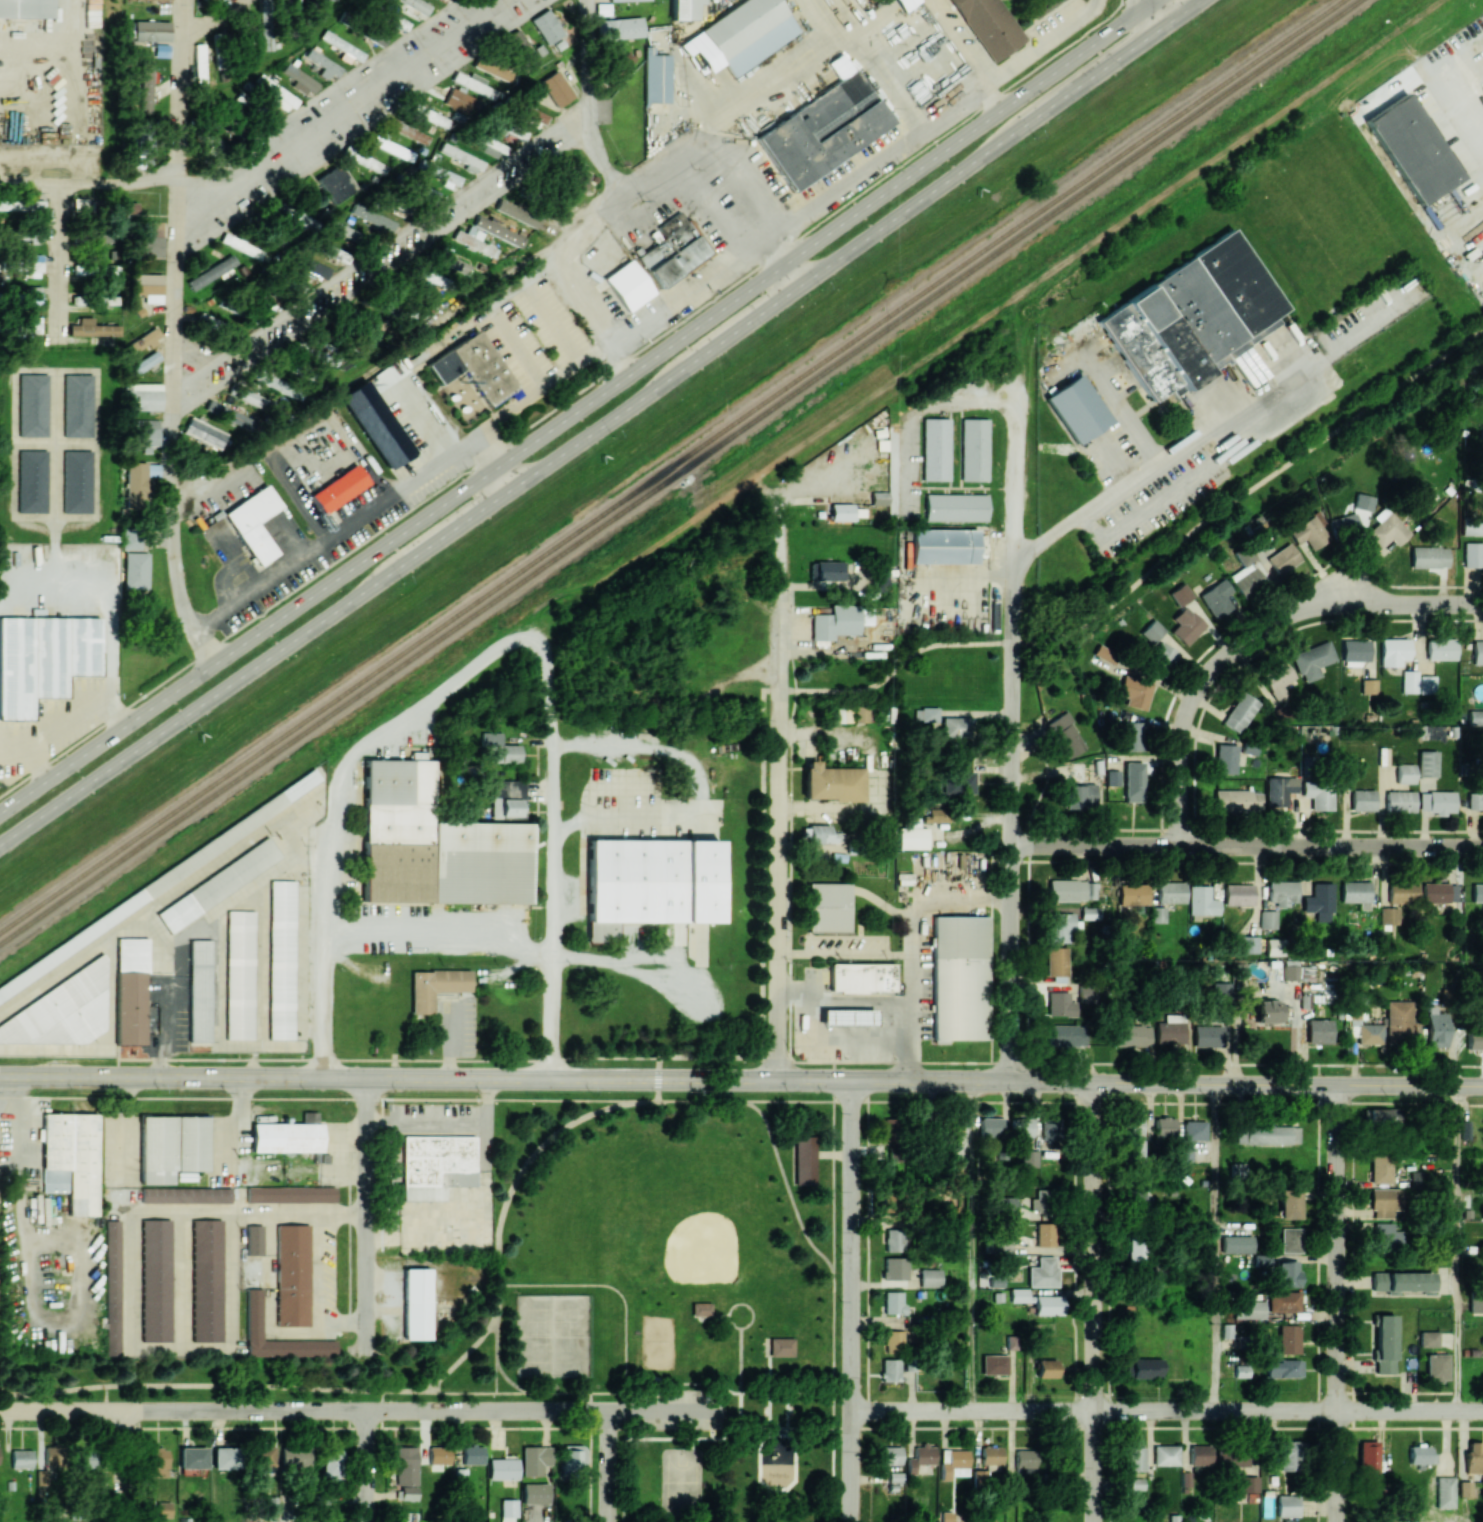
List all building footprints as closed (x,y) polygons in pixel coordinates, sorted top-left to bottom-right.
[(51,18),(51,0),(0,0),(0,17),(51,18)] [(400,9),(421,23),(431,7),(421,0),(399,0),(404,3),(400,9)] [(696,20),(696,3),(703,3),(703,0),(672,0),(671,19),(696,20)] [(686,55),(694,50),(708,72),(723,62),(731,76),(799,33),(778,0),(744,0),(678,42),(686,55)] [(903,12),(920,0),(895,0),(903,12)] [(991,63),(1026,40),(1000,0),(950,0),(991,63)] [(532,17),(544,44),(562,36),(550,9),(532,17)] [(260,50),(276,49),(276,14),(260,15),(260,50)] [(597,19),(598,39),(643,38),(643,17),(597,19)] [(169,41),(170,21),(134,20),(134,40),(169,41)] [(387,35),(368,28),(364,37),(384,45),(387,35)] [(364,53),(325,29),(319,37),(342,51),(338,58),(347,63),(351,57),(359,62),(364,53)] [(539,62),(518,29),(502,39),(523,72),(539,62)] [(204,44),(194,44),(196,84),(205,83),(204,44)] [(643,102),(669,103),(670,54),(653,54),(653,46),(644,46),(643,102)] [(342,65),(307,49),(303,57),(322,66),(318,75),(327,79),(330,73),(337,77),(342,65)] [(514,66),(476,52),(471,67),(509,81),(514,66)] [(151,113),(152,61),(141,61),(141,113),(151,113)] [(317,81),(286,63),(281,72),(295,79),(291,86),(308,96),(317,81)] [(496,90),(483,85),(485,80),(456,68),(451,81),(493,98),(496,90)] [(539,82),(556,107),(573,96),(556,70),(539,82)] [(754,135),(789,190),(891,125),(856,70),(754,135)] [(288,112),(297,99),(261,74),(252,87),(288,112)] [(468,112),(473,96),(449,89),(444,105),(468,112)] [(1459,180),(1409,93),(1365,118),(1415,206),(1459,180)] [(540,127),(546,114),(516,100),(510,113),(540,127)] [(450,119),(414,102),(410,111),(446,128),(450,119)] [(389,127),(425,145),(430,136),(394,117),(389,127)] [(501,120),(498,128),(523,140),(527,132),(501,120)] [(216,157),(226,143),(220,138),(223,134),(213,127),(204,140),(210,144),(206,149),(216,157)] [(374,134),(370,144),(411,161),(415,151),(374,134)] [(501,160),(507,147),(486,137),(480,150),(501,160)] [(366,156),(368,150),(348,142),(342,156),(385,173),(388,165),(366,156)] [(466,161),(464,167),(480,173),(484,159),(441,143),(438,151),(466,161)] [(462,175),(424,162),(420,171),(459,184),(462,175)] [(332,204),(355,190),(340,165),(317,178),(332,204)] [(412,191),(435,199),(438,191),(415,183),(412,191)] [(542,213),(499,197),(494,210),(536,227),(542,213)] [(87,210),(88,198),(74,198),(73,210),(87,210)] [(0,199),(0,210),(44,211),(44,200),(0,199)] [(136,214),(137,202),(116,202),(116,213),(136,214)] [(349,215),(391,233),(397,219),(355,202),(349,215)] [(310,230),(315,221),(293,208),(288,217),(310,230)] [(658,287),(708,253),(680,212),(649,233),(656,243),(637,256),(658,287)] [(524,235),(487,220),(487,219),(476,215),(472,227),(520,245),(524,235)] [(161,257),(162,221),(149,221),(149,237),(133,237),(132,256),(161,257)] [(483,232),(468,225),(464,233),(480,240),(483,232)] [(42,240),(43,228),(12,227),(11,239),(42,240)] [(343,236),(359,241),(361,232),(346,227),(343,236)] [(497,249),(456,229),(452,238),(493,258),(497,249)] [(1095,317),(1149,403),(1170,390),(1173,394),(1282,326),(1275,315),(1284,310),(1234,230),(1095,317)] [(264,251),(224,232),(220,240),(259,260),(264,251)] [(451,249),(443,245),(436,260),(465,274),(470,265),(448,255),(451,249)] [(351,254),(328,246),(324,257),(347,265),(351,254)] [(27,261),(16,261),(16,270),(41,270),(41,253),(27,254),(27,261)] [(328,268),(298,254),(294,263),(306,269),(304,273),(322,281),(328,268)] [(185,279),(190,289),(237,265),(232,255),(185,279)] [(653,293),(629,259),(603,278),(627,312),(653,293)] [(448,278),(422,267),(418,276),(445,287),(448,278)] [(161,303),(162,274),(131,273),(130,294),(145,294),(144,303),(161,303)] [(84,293),(71,294),(72,305),(85,305),(84,293)] [(241,327),(199,314),(195,324),(238,338),(241,327)] [(119,325),(92,324),(92,317),(78,317),(78,324),(69,324),(69,335),(119,336),(119,325)] [(161,338),(154,327),(124,347),(130,355),(147,344),(149,346),(161,338)] [(439,385),(464,369),(487,406),(515,389),(479,330),(426,363),(439,385)] [(352,350),(315,337),(308,355),(345,369),(352,350)] [(128,368),(134,376),(160,358),(155,350),(128,368)] [(299,385),(257,370),(253,381),(296,396),(299,385)] [(1111,421),(1081,373),(1045,396),(1075,444),(1111,421)] [(18,436),(46,437),(47,374),(19,374),(18,436)] [(62,436),(91,436),(92,374),(64,374),(62,436)] [(386,470),(413,453),(367,379),(340,395),(386,470)] [(161,383),(129,383),(128,410),(161,410),(161,383)] [(268,397),(241,388),(237,399),(264,408),(268,397)] [(204,408),(252,433),(257,423),(209,398),(204,408)] [(221,452),(229,434),(190,416),(182,434),(221,452)] [(923,480),(951,480),(950,418),(922,419),(923,480)] [(960,480),(987,481),(987,419),(961,419),(960,480)] [(18,512),(46,512),(47,450),(18,450),(18,512)] [(63,450),(62,513),(91,513),(91,451),(63,450)] [(147,462),(127,462),(126,498),(146,499),(147,462)] [(310,494),(323,514),(368,483),(355,463),(310,494)] [(222,513),(256,566),(276,553),(255,522),(279,506),(266,485),(222,513)] [(870,505),(887,505),(887,491),(870,491),(870,505)] [(1352,507),(1370,511),(1374,497),(1356,492),(1352,507)] [(986,494),(924,493),(924,520),(986,521),(986,494)] [(830,520),(853,520),(853,503),(829,504),(830,520)] [(1409,533),(1384,506),(1372,516),(1377,522),(1365,533),(1379,548),(1390,539),(1396,545),(1409,533)] [(1312,550),(1332,536),(1315,512),(1287,531),(1297,544),(1304,539),(1312,550)] [(1359,532),(1354,512),(1329,519),(1335,539),(1359,532)] [(1482,535),(1482,522),(1477,522),(1477,517),(1462,517),(1461,535),(1482,535)] [(910,563),(975,562),(975,528),(910,529),(910,563)] [(122,549),(139,550),(140,529),(123,529),(122,549)] [(1464,542),(1463,567),(1482,567),(1482,561),(1482,543),(1464,542)] [(1232,551),(1243,567),(1228,576),(1243,599),(1265,585),(1250,562),(1255,558),(1245,543),(1232,551)] [(1278,575),(1301,560),(1289,543),(1266,558),(1278,575)] [(1410,567),(1447,567),(1447,547),(1411,546),(1410,567)] [(124,588),(148,588),(149,552),(124,552),(124,588)] [(840,579),(840,561),(815,562),(815,580),(840,579)] [(887,568),(871,567),(871,590),(886,590),(887,568)] [(1232,609),(1225,595),(1231,592),(1224,579),(1199,593),(1213,619),(1232,609)] [(1178,607),(1193,597),(1183,583),(1168,593),(1178,607)] [(1170,631),(1185,645),(1204,625),(1184,605),(1172,618),(1177,624),(1170,631)] [(0,618),(0,720),(32,719),(32,698),(66,698),(66,675),(100,675),(100,617),(0,618)] [(1165,630),(1153,619),(1140,632),(1151,643),(1165,630)] [(1401,667),(1401,659),(1409,659),(1409,639),(1381,638),(1380,666),(1401,667)] [(1455,660),(1455,639),(1427,639),(1427,660),(1455,660)] [(1369,640),(1342,640),(1342,666),(1360,666),(1360,661),(1368,661),(1369,640)] [(1473,666),(1482,666),(1482,640),(1473,640),(1473,666)] [(1163,676),(1178,651),(1160,641),(1145,666),(1163,676)] [(1292,653),(1301,683),(1320,677),(1317,666),(1335,661),(1329,641),(1292,653)] [(1112,664),(1117,653),(1097,644),(1092,655),(1112,664)] [(1287,694),(1282,686),(1294,678),(1284,661),(1260,675),(1275,700),(1287,694)] [(1417,670),(1402,670),(1402,692),(1417,693),(1417,670)] [(1125,705),(1145,711),(1153,683),(1123,674),(1117,695),(1127,698),(1125,705)] [(1434,691),(1435,676),(1420,675),(1419,691),(1434,691)] [(1361,693),(1376,694),(1376,679),(1361,679),(1361,693)] [(1238,734),(1259,703),(1241,692),(1221,722),(1238,734)] [(850,722),(849,707),(827,709),(828,723),(850,722)] [(867,722),(866,707),(853,708),(853,722),(867,722)] [(938,707),(920,707),(920,721),(937,722),(938,707)] [(1468,710),(1468,725),(1482,725),(1482,710),(1468,710)] [(1045,723),(1067,758),(1086,746),(1065,711),(1045,723)] [(941,736),(971,737),(971,717),(941,717),(941,736)] [(1142,721),(1119,722),(1119,751),(1143,750),(1142,721)] [(520,762),(519,744),(502,745),(501,732),(481,732),(481,749),(493,749),(494,763),(520,762)] [(1236,745),(1216,744),(1214,773),(1236,774),(1236,745)] [(1437,776),(1437,751),(1418,750),(1418,776),(1437,776)] [(362,901),(528,904),(529,823),(432,821),(432,760),(425,760),(425,752),(411,751),(411,760),(364,759),(362,901)] [(817,768),(817,760),(804,760),(804,798),(830,798),(830,801),(862,801),(861,768),(817,768)] [(1083,780),(1084,762),(1070,761),(1069,780),(1083,780)] [(1143,763),(1124,762),(1124,802),(1143,802),(1143,763)] [(1414,764),(1396,764),(1396,783),(1414,784),(1414,764)] [(1119,770),(1105,770),(1106,786),(1119,785),(1119,770)] [(974,772),(942,773),(943,793),(974,792),(974,772)] [(1293,784),(1293,777),(1266,777),(1266,807),(1287,806),(1287,784),(1293,784)] [(524,780),(491,780),(492,816),(524,816),(524,780)] [(1332,782),(1302,781),(1302,797),(1311,797),(1311,810),(1332,810),(1332,782)] [(1064,808),(1095,807),(1094,784),(1064,785),(1064,808)] [(1374,789),(1350,789),(1351,811),(1374,811),(1374,789)] [(1261,791),(1214,790),(1214,810),(1260,812),(1261,791)] [(1414,791),(1385,791),(1385,813),(1414,813),(1414,791)] [(1454,813),(1454,791),(1419,791),(1419,811),(1434,811),(1433,816),(1446,816),(1446,813),(1454,813)] [(1467,809),(1482,809),(1482,792),(1468,792),(1467,809)] [(926,849),(926,828),(918,828),(919,818),(898,818),(898,849),(926,849)] [(829,825),(802,825),(802,843),(841,842),(841,832),(829,832),(829,825)] [(154,910),(167,931),(282,859),(269,838),(154,910)] [(718,840),(588,839),(588,941),(616,942),(616,921),(717,922),(718,840)] [(268,1040),(293,1040),(294,881),(269,880),(268,1040)] [(1085,900),(1085,880),(1048,880),(1048,901),(1085,900)] [(1184,903),(1185,882),(1157,881),(1157,903),(1184,903)] [(1296,881),(1267,881),(1268,905),(1297,904),(1296,881)] [(1359,903),(1359,910),(1369,910),(1370,881),(1340,881),(1340,902),(1359,903)] [(1301,896),(1302,911),(1314,911),(1315,921),(1329,921),(1328,912),(1332,912),(1332,882),(1311,883),(1312,896),(1301,896)] [(1388,882),(1388,902),(1417,903),(1417,883),(1388,882)] [(849,883),(808,883),(807,932),(849,932),(849,883)] [(1118,884),(1118,905),(1147,905),(1147,883),(1118,884)] [(1457,883),(1422,883),(1422,902),(1456,902),(1457,883)] [(1482,902),(1482,883),(1472,883),(1472,902),(1482,902)] [(1224,905),(1252,906),(1253,885),(1224,884),(1224,905)] [(1209,886),(1189,885),(1188,914),(1218,914),(1219,899),(1209,899),(1209,886)] [(1165,907),(1152,907),(1151,921),(1164,921),(1165,907)] [(1398,924),(1398,907),(1379,907),(1379,924),(1398,924)] [(225,1039),(253,1039),(254,911),(226,910),(225,1039)] [(1275,928),(1275,910),(1259,910),(1260,928),(1275,928)] [(1074,913),(1048,913),(1048,942),(1070,942),(1070,933),(1080,933),(1080,922),(1074,922),(1074,913)] [(933,1040),(986,1040),(986,916),(932,916),(933,1040)] [(1240,952),(1258,953),(1258,936),(1240,936),(1240,952)] [(115,1044),(144,1045),(144,971),(146,971),(147,938),(116,938),(115,1044)] [(1265,955),(1283,956),(1284,939),(1265,938),(1265,955)] [(189,1041),(210,1042),(210,940),(190,939),(189,1041)] [(1047,976),(1066,976),(1066,947),(1046,947),(1047,976)] [(81,1043),(105,1029),(106,980),(106,960),(105,957),(0,1018),(0,1043),(81,1043)] [(1299,980),(1299,960),(1284,960),(1283,980),(1299,980)] [(829,991),(894,992),(895,963),(830,962),(829,991)] [(410,970),(410,1014),(432,1014),(431,992),(470,992),(470,970),(410,970)] [(1048,1016),(1075,1016),(1075,1001),(1068,1002),(1068,991),(1047,992),(1048,1016)] [(1279,1022),(1279,1000),(1256,1000),(1256,1022),(1279,1022)] [(1385,1040),(1414,1041),(1415,1001),(1386,1000),(1385,1040)] [(1425,1046),(1445,1047),(1445,1013),(1435,1012),(1435,1006),(1425,1006),(1425,1046)] [(874,1025),(874,1010),(821,1009),(821,1024),(874,1025)] [(1307,1043),(1331,1043),(1331,1019),(1307,1019),(1307,1043)] [(1184,1044),(1185,1023),(1156,1022),(1155,1043),(1184,1044)] [(1085,1025),(1047,1024),(1047,1045),(1084,1045),(1085,1025)] [(1383,1024),(1357,1024),(1357,1044),(1382,1045),(1383,1024)] [(1150,1047),(1151,1026),(1115,1025),(1114,1046),(1150,1047)] [(1194,1047),(1223,1047),(1223,1025),(1194,1025),(1194,1047)] [(1482,1049),(1482,1030),(1467,1030),(1466,1049),(1482,1049)] [(1399,1125),(1398,1107),(1366,1109),(1366,1127),(1399,1125)] [(252,1151),(321,1152),(321,1122),(317,1122),(317,1112),(302,1112),(302,1123),(252,1123),(252,1151)] [(69,1215),(96,1215),(98,1113),(43,1113),(42,1192),(69,1193),(69,1215)] [(140,1116),(140,1184),(172,1183),(172,1171),(207,1170),(207,1115),(140,1116)] [(1001,1137),(1002,1117),(980,1117),(979,1136),(1001,1137)] [(1174,1117),(1154,1117),(1155,1136),(1174,1135),(1174,1117)] [(960,1135),(960,1118),(945,1118),(944,1135),(960,1135)] [(1033,1136),(1034,1119),(1012,1118),(1011,1135),(1033,1136)] [(1061,1118),(1041,1118),(1041,1146),(1060,1146),(1061,1118)] [(1143,1137),(1143,1118),(1126,1118),(1127,1160),(1143,1160),(1143,1137)] [(1182,1139),(1205,1140),(1206,1121),(1183,1120),(1182,1139)] [(1298,1144),(1298,1126),(1236,1125),(1236,1143),(1298,1144)] [(403,1134),(403,1196),(403,1200),(444,1200),(445,1185),(476,1185),(476,1169),(476,1135),(403,1134)] [(796,1134),(816,1134),(816,1184),(796,1184),(796,1134)] [(1191,1161),(1191,1147),(1179,1147),(1179,1160),(1191,1161)] [(1037,1150),(1022,1149),(1021,1167),(1037,1167),(1037,1150)] [(1390,1183),(1391,1155),(1370,1155),(1370,1183),(1390,1183)] [(335,1202),(335,1186),(246,1186),(246,1202),(335,1202)] [(141,1187),(141,1203),(230,1202),(230,1187),(141,1187)] [(1371,1218),(1391,1218),(1391,1210),(1401,1210),(1401,1189),(1371,1188),(1371,1218)] [(1048,1190),(1036,1189),(1036,1199),(1030,1199),(1030,1212),(1048,1213),(1048,1190)] [(896,1211),(896,1191),(881,1190),(880,1211),(896,1211)] [(1130,1208),(1144,1207),(1144,1190),(1130,1190),(1130,1208)] [(1279,1190),(1279,1219),(1299,1218),(1299,1190),(1279,1190)] [(170,1341),(170,1219),(141,1219),(141,1341),(170,1341)] [(191,1341),(221,1341),(221,1219),(192,1219),(191,1341)] [(119,1220),(104,1220),(106,1355),(120,1355),(119,1220)] [(1393,1223),(1373,1222),(1372,1250),(1401,1251),(1401,1229),(1393,1229),(1393,1223)] [(308,1224),(275,1224),(276,1326),(309,1326),(308,1224)] [(262,1255),(262,1225),(246,1225),(246,1255),(262,1255)] [(1052,1247),(1053,1225),(1036,1225),(1035,1247),(1052,1247)] [(1301,1228),(1279,1228),(1280,1253),(1302,1252),(1301,1228)] [(902,1229),(885,1229),(885,1251),(902,1251),(902,1229)] [(1252,1235),(1221,1236),(1221,1253),(1252,1252),(1252,1235)] [(1145,1261),(1144,1239),(1127,1239),(1128,1262),(1145,1261)] [(1028,1287),(1055,1286),(1055,1256),(1037,1256),(1037,1266),(1028,1266),(1028,1287)] [(907,1279),(907,1258),(883,1257),(883,1279),(907,1279)] [(1275,1260),(1274,1286),(1298,1286),(1299,1261),(1275,1260)] [(430,1339),(429,1268),(403,1268),(404,1339),(430,1339)] [(919,1268),(920,1287),(940,1286),(940,1268),(919,1268)] [(1431,1291),(1431,1273),(1372,1271),(1371,1289),(1431,1291)] [(335,1339),(262,1340),(261,1288),(246,1288),(246,1356),(335,1356),(335,1339)] [(1010,1302),(1034,1302),(1033,1295),(1027,1296),(1027,1288),(1010,1288),(1010,1302)] [(1482,1312),(1482,1290),(1469,1290),(1469,1312),(1482,1312)] [(884,1314),(905,1314),(906,1304),(902,1304),(902,1291),(884,1291),(884,1314)] [(1268,1291),(1267,1312),(1299,1312),(1299,1292),(1268,1291)] [(1035,1315),(1063,1315),(1062,1295),(1034,1296),(1035,1315)] [(1263,1318),(1263,1301),(1233,1300),(1233,1318),(1263,1318)] [(692,1301),(711,1301),(711,1314),(692,1314),(692,1301)] [(1393,1373),(1393,1315),(1375,1315),(1375,1373),(1393,1373)] [(1279,1353),(1299,1353),(1299,1325),(1279,1325),(1279,1353)] [(885,1352),(904,1352),(904,1330),(885,1331),(885,1352)] [(1438,1331),(1420,1331),(1420,1346),(1438,1346),(1438,1331)] [(770,1337),(794,1337),(794,1355),(770,1355),(770,1337)] [(1007,1374),(1007,1354),(981,1355),(982,1374),(1007,1374)] [(1447,1354),(1425,1354),(1425,1380),(1447,1380),(1447,1354)] [(900,1381),(900,1359),(882,1358),(881,1381),(900,1381)] [(1130,1378),(1160,1378),(1160,1359),(1130,1358),(1130,1378)] [(1036,1377),(1055,1378),(1055,1360),(1037,1359),(1036,1377)] [(1300,1359),(1266,1360),(1266,1378),(1301,1377),(1300,1359)] [(1234,1378),(1248,1378),(1248,1364),(1234,1364),(1234,1378)] [(1280,1471),(1301,1470),(1300,1440),(1279,1441),(1280,1471)] [(1377,1440),(1358,1441),(1358,1473),(1378,1473),(1377,1440)] [(1482,1473),(1482,1441),(1468,1441),(1468,1451),(1464,1451),(1464,1473),(1482,1473)] [(59,1445),(45,1446),(45,1470),(36,1470),(36,1487),(59,1487),(59,1445)] [(934,1446),(913,1445),(913,1458),(907,1458),(906,1473),(914,1473),(914,1464),(934,1464),(934,1446)] [(1153,1465),(1178,1465),(1178,1445),(1153,1445),(1153,1465)] [(274,1446),(248,1446),(248,1466),(274,1465),(274,1446)] [(310,1466),(309,1446),(280,1448),(280,1467),(310,1466)] [(416,1446),(394,1446),(395,1486),(400,1486),(401,1500),(417,1500),(416,1446)] [(449,1463),(449,1446),(428,1446),(429,1464),(449,1463)] [(462,1464),(483,1464),(483,1446),(462,1446),(462,1464)] [(521,1474),(551,1475),(551,1446),(522,1446),(521,1474)] [(583,1468),(583,1446),(561,1446),(561,1468),(583,1468)] [(879,1465),(901,1464),(901,1446),(879,1446),(879,1465)] [(1002,1447),(981,1446),(981,1464),(1001,1464),(1002,1447)] [(1210,1446),(1189,1446),(1189,1466),(1211,1466),(1210,1446)] [(1409,1464),(1435,1463),(1434,1453),(1429,1453),(1429,1446),(1408,1446),(1409,1464)] [(206,1468),(206,1447),(179,1447),(179,1468),(206,1468)] [(212,1468),(235,1469),(236,1448),(213,1447),(212,1468)] [(1014,1474),(1036,1475),(1036,1448),(1015,1447),(1014,1474)] [(1144,1447),(1125,1447),(1125,1471),(1145,1470),(1144,1447)] [(166,1477),(167,1449),(149,1448),(149,1476),(166,1477)] [(341,1480),(342,1449),(323,1448),(322,1480),(341,1480)] [(1247,1468),(1248,1450),(1218,1448),(1217,1467),(1247,1468)] [(32,1467),(32,1449),(11,1450),(11,1468),(32,1467)] [(76,1468),(99,1469),(99,1450),(77,1449),(76,1468)] [(968,1450),(940,1450),(940,1480),(949,1480),(949,1475),(967,1475),(968,1450)] [(518,1459),(488,1459),(488,1479),(517,1479),(518,1459)] [(1181,1487),(1190,1487),(1191,1472),(1181,1472),(1181,1487)] [(1257,1492),(1257,1476),(1240,1476),(1240,1491),(1257,1492)] [(1436,1507),(1454,1508),(1454,1476),(1436,1476),(1436,1507)] [(1143,1489),(1143,1478),(1129,1478),(1129,1489),(1143,1489)] [(1458,1496),(1470,1496),(1471,1481),(1458,1480),(1458,1496)] [(548,1483),(522,1483),(522,1504),(549,1503),(548,1483)] [(1297,1517),(1298,1495),(1277,1495),(1276,1516),(1297,1517)] [(516,1499),(500,1499),(501,1521),(517,1521),(516,1499)] [(171,1502),(157,1502),(157,1517),(171,1517),(171,1502)] [(952,1512),(940,1511),(940,1521),(952,1521),(952,1512)]
